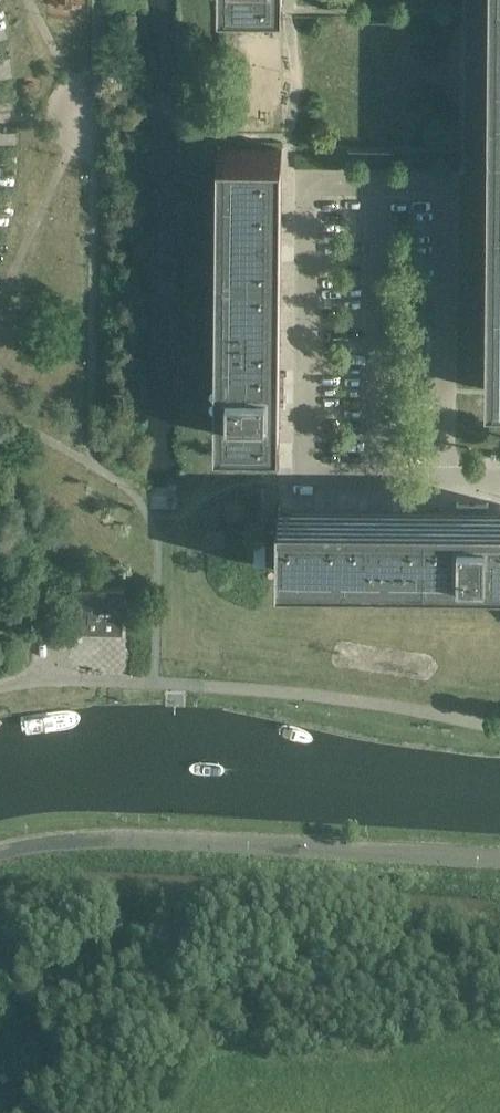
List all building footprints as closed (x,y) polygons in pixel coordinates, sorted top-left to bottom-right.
[(492,391),(499,391),(499,0),(495,0),(492,391)] [(273,148),(269,148),(225,148),(221,434),(270,435),(270,403),(284,404),(284,371),(271,371),(273,148)] [(277,516),(276,564),(499,565),(499,517),(486,517),(486,504),(454,504),(454,517),(277,516)] [(78,587),(78,596),(77,631),(122,632),(123,588),(78,587)]
